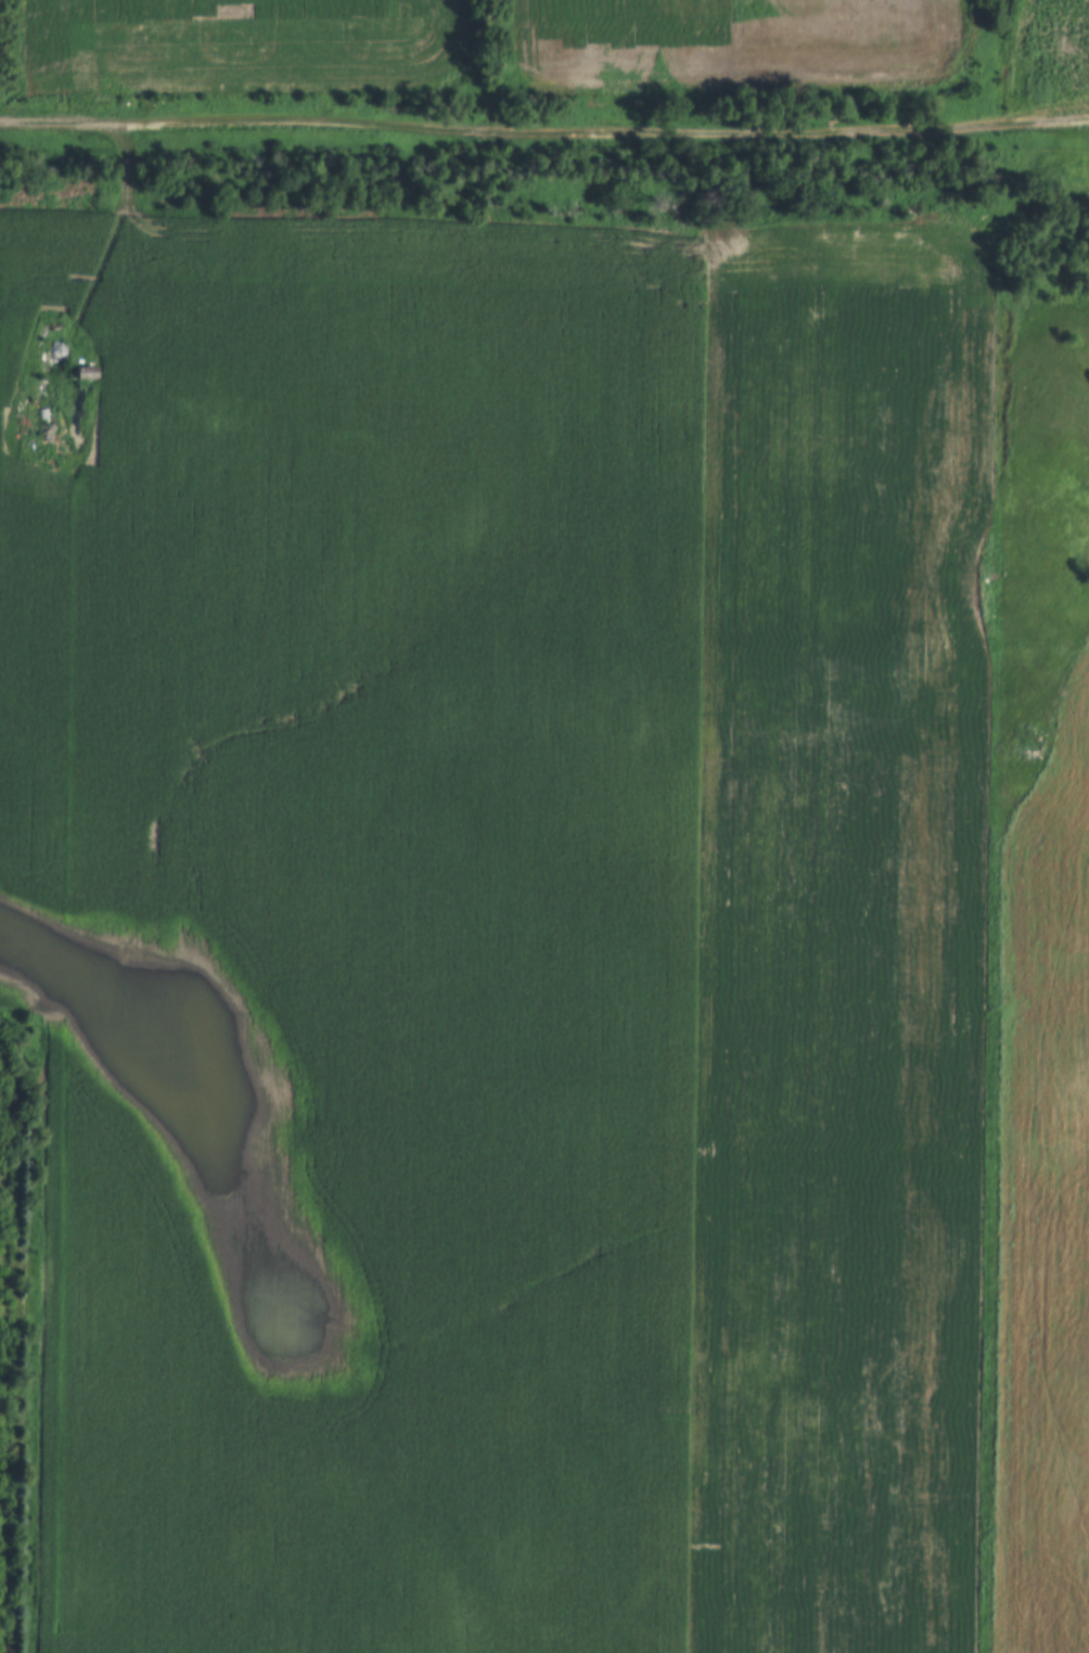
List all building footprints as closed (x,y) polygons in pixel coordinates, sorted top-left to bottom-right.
[(96,368),(74,368),(74,381),(96,381),(96,368)]
